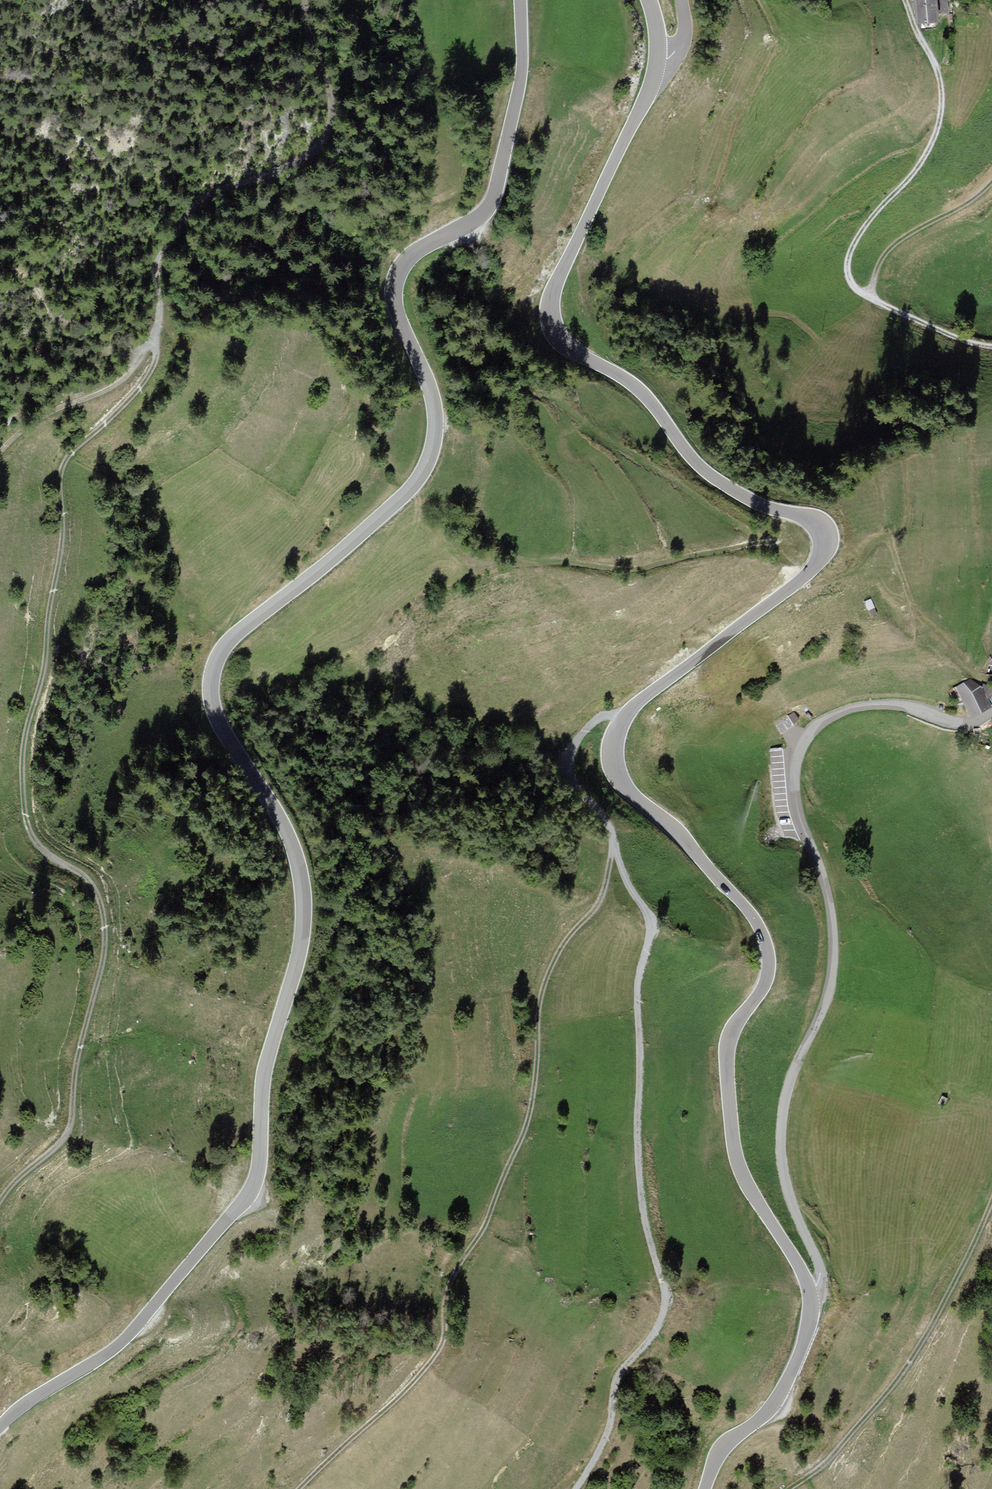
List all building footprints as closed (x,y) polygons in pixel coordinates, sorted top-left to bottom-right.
[(917,23),(939,21),(938,13),(947,12),(947,0),(915,0),(917,23)] [(990,705),(981,687),(970,681),(953,690),(959,702),(964,699),(973,717),(990,705)] [(790,714),(775,725),(782,734),(797,723),(790,714)]
